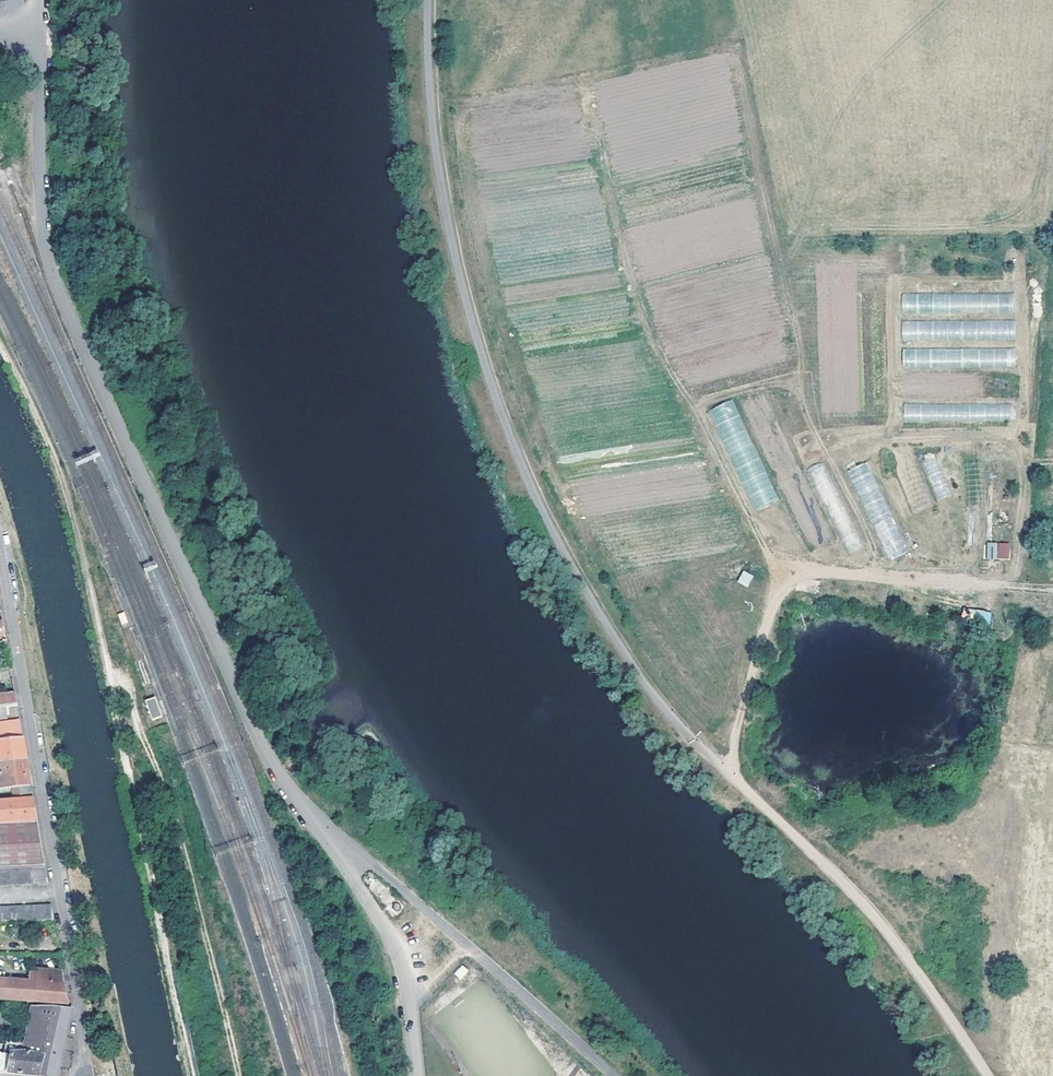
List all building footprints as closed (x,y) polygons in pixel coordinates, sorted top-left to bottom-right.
[(1013,312),(1012,293),(902,295),(902,315),(1013,312)] [(1016,320),(902,321),(902,341),(1016,340),(1016,320)] [(1016,368),(1016,347),(902,350),(903,371),(1016,368)] [(904,405),(904,423),(1012,421),(1012,403),(904,405)] [(753,511),(777,501),(743,424),(720,434),(728,451),(745,444),(752,459),(739,464),(734,466),(753,511)] [(848,469),(862,503),(881,495),(868,462),(848,469)] [(872,520),(889,560),(910,551),(892,511),(872,520)] [(987,559),(1010,559),(1010,543),(987,543),(987,559)] [(743,570),(737,581),(747,587),(754,576),(743,570)] [(990,623),(991,610),(963,610),(963,623),(990,623)] [(17,706),(15,694),(0,696),(0,708),(5,708),(17,706)] [(155,699),(145,702),(152,721),(162,718),(155,699)] [(0,723),(0,740),(23,737),(20,720),(0,723)] [(23,737),(0,740),(0,756),(1,763),(26,760),(23,737)] [(29,777),(26,760),(1,763),(0,763),(2,779),(29,777)] [(31,784),(29,777),(2,779),(0,779),(0,785),(1,789),(31,784)] [(37,822),(33,798),(4,800),(0,801),(0,823),(37,822)] [(37,822),(0,823),(0,870),(45,867),(37,822)] [(48,883),(45,867),(0,870),(0,885),(48,883)] [(55,922),(52,905),(0,907),(0,924),(55,922)] [(454,973),(460,979),(469,971),(463,965),(454,973)] [(39,983),(66,985),(63,971),(40,969),(39,983)] [(69,1005),(66,985),(39,983),(0,980),(0,1000),(69,1005)] [(34,1008),(31,1032),(29,1032),(26,1044),(47,1048),(45,1057),(41,1075),(58,1075),(72,1010),(65,1009),(54,1009),(34,1008)] [(47,1048),(26,1044),(26,1053),(45,1057),(47,1048)] [(45,1057),(26,1053),(13,1056),(13,1058),(10,1074),(23,1075),(27,1075),(41,1075),(45,1057)] [(10,1074),(13,1058),(0,1056),(0,1073),(10,1074)]
